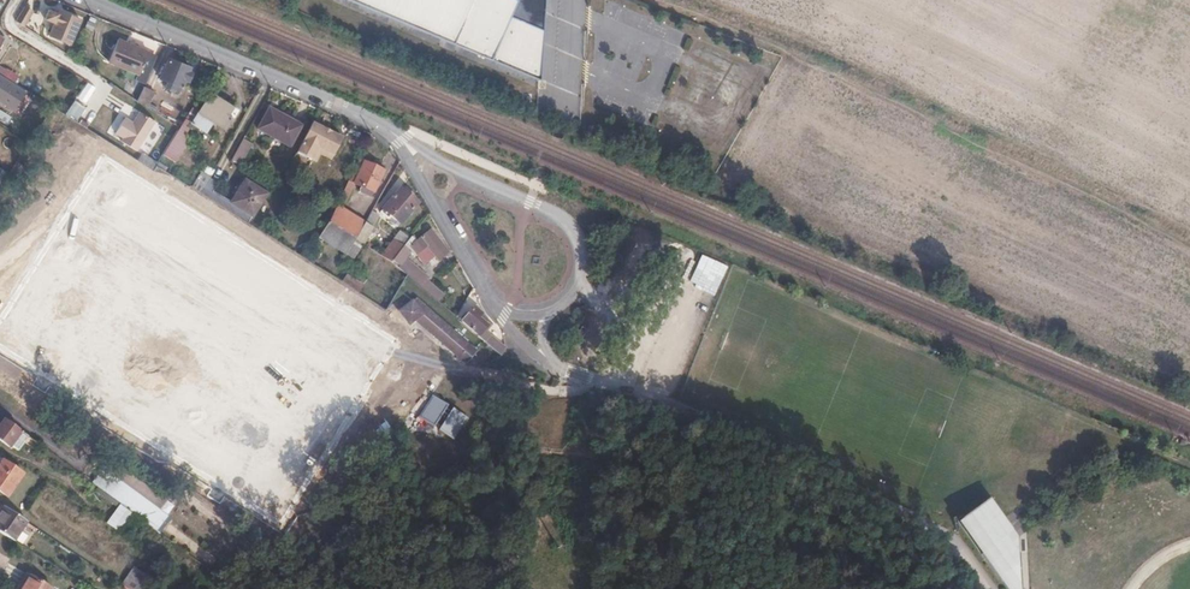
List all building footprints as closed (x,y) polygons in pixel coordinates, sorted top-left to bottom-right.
[(547,5),(546,0),(355,0),(544,81),(547,5)] [(32,12),(24,7),(16,20),(24,26),(32,12)] [(80,19),(60,10),(58,12),(56,11),(51,20),(55,22),(49,34),(70,43),(80,19)] [(148,51),(118,39),(109,61),(139,73),(148,51)] [(190,68),(169,59),(160,79),(168,83),(165,89),(172,92),(175,86),(178,87),(182,79),(188,82),(192,74),(188,72),(190,68)] [(25,91),(3,78),(0,76),(0,103),(13,111),(25,91)] [(149,88),(145,85),(136,100),(146,106),(153,93),(148,89),(149,88)] [(237,111),(210,95),(199,113),(192,109),(185,119),(206,132),(212,122),(225,129),(237,111)] [(82,108),(73,102),(64,116),(73,123),(82,108)] [(302,126),(269,108),(258,130),(290,148),(302,126)] [(155,123),(139,113),(132,124),(125,119),(115,134),(122,139),(120,142),(136,153),(155,123)] [(301,144),(316,152),(318,149),(332,156),(341,139),(311,124),(301,144)] [(251,145),(243,140),(231,161),(239,166),(251,145)] [(316,152),(301,144),(296,153),(311,161),(316,152)] [(318,149),(316,152),(331,159),(332,156),(318,149)] [(331,159),(316,152),(311,161),(314,163),(319,155),(330,160),(331,159)] [(157,165),(142,156),(138,162),(153,171),(154,170),(157,165)] [(373,166),(359,159),(353,171),(348,181),(354,183),(360,187),(358,190),(370,196),(372,192),(373,193),(384,172),(379,169),(380,167),(374,164),(373,166)] [(198,196),(208,180),(199,174),(189,191),(198,196)] [(216,185),(208,180),(198,196),(245,224),(263,192),(243,181),(242,183),(238,181),(231,194),(234,196),(230,204),(212,194),(216,185)] [(354,183),(348,181),(341,196),(346,199),(354,183)] [(417,202),(400,188),(389,202),(391,204),(387,209),(401,221),(417,202)] [(346,254),(355,239),(364,223),(335,206),(327,221),(318,237),(346,254)] [(378,215),(371,211),(364,223),(355,239),(362,242),(363,243),(369,231),(373,233),(376,228),(372,226),(378,215)] [(391,258),(408,238),(399,230),(380,254),(389,260),(391,258)] [(410,235),(408,238),(391,258),(399,264),(397,266),(402,271),(407,275),(420,286),(426,280),(429,276),(405,258),(410,253),(413,256),(416,254),(428,245),(436,255),(439,259),(448,251),(430,230),(417,241),(410,235)] [(355,239),(346,254),(353,258),(362,242),(355,239)] [(436,255),(428,245),(416,254),(425,264),(436,255)] [(362,285),(346,275),(341,283),(357,293),(362,285)] [(442,293),(426,280),(420,286),(436,300),(442,293)] [(462,338),(409,292),(406,294),(404,294),(392,303),(401,317),(408,313),(453,350),(462,338)] [(482,312),(474,306),(461,321),(469,328),(484,341),(490,334),(486,331),(483,329),(486,324),(478,317),(481,313),(482,312)] [(488,319),(481,313),(478,317),(486,324),(483,329),(486,331),(491,325),(487,321),(488,319)] [(504,346),(490,334),(484,341),(500,355),(504,346)] [(441,398),(428,389),(413,410),(427,419),(428,416),(433,419),(450,406),(445,402),(443,405),(439,402),(441,398)] [(458,411),(450,406),(433,419),(430,421),(438,427),(458,411)] [(460,412),(458,411),(438,427),(446,433),(460,412)] [(5,418),(1,422),(0,424),(0,438),(10,445),(11,444),(19,449),(25,442),(29,436),(5,418)] [(762,455),(752,451),(749,457),(759,461),(762,455)] [(2,459),(1,462),(0,461),(0,489),(9,495),(23,474),(2,459)] [(168,519),(101,468),(91,481),(158,532),(168,519)] [(989,495),(956,519),(1007,588),(1017,588),(1021,586),(1019,552),(1006,533),(1014,528),(989,495)] [(3,504),(0,508),(0,531),(14,539),(27,520),(15,512),(3,504)] [(132,513),(119,504),(105,522),(119,532),(132,513)] [(1019,535),(1014,528),(1006,533),(1019,552),(1019,535)] [(942,556),(932,551),(927,561),(937,566),(942,556)] [(148,579),(133,568),(122,584),(129,588),(142,588),(148,579)] [(31,575),(22,588),(50,588),(51,588),(31,575)]
